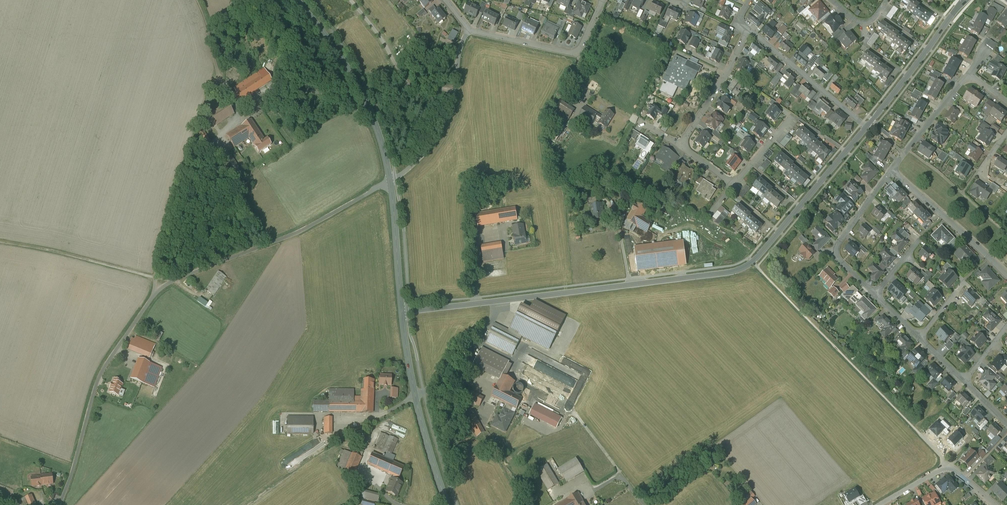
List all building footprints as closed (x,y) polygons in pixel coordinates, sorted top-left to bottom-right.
[(419,1),(425,8),(433,2),(431,0),(421,0),(419,1)] [(557,3),(567,8),(568,9),(569,7),(572,0),(559,0),(557,3)] [(632,2),(635,3),(632,8),(633,9),(633,8),(638,10),(637,11),(638,11),(640,6),(642,6),(645,0),(632,0),(632,2)] [(912,0),(904,0),(901,4),(907,9),(913,1),(912,0)] [(913,1),(907,9),(910,11),(914,14),(919,7),(920,6),(913,1)] [(590,7),(579,2),(574,12),(573,14),(575,15),(581,18),(584,12),(587,13),(590,7)] [(664,7),(654,2),(650,10),(660,15),(664,7)] [(811,9),(809,11),(810,12),(813,16),(824,7),(820,2),(811,9)] [(480,9),(469,4),(465,12),(476,18),(479,12),(480,9)] [(1004,9),(993,4),(991,9),(997,12),(1001,14),(1004,9)] [(765,10),(759,5),(754,10),(761,16),(761,17),(765,20),(764,19),(769,13),(770,14),(772,12),(767,8),(765,10)] [(432,14),(437,10),(433,6),(428,10),(432,14)] [(568,9),(567,8),(564,13),(569,16),(572,11),(573,9),(569,7),(568,9)] [(828,12),(824,7),(813,16),(818,21),(828,12)] [(925,12),(919,7),(914,14),(913,15),(919,20),(925,12)] [(677,11),(670,8),(667,16),(677,21),(681,12),(677,10),(677,11)] [(731,11),(724,8),(719,17),(727,21),(731,11)] [(991,9),(990,8),(986,15),(987,15),(986,17),(988,18),(987,20),(991,22),(992,20),(997,12),(991,9)] [(432,14),(431,15),(439,24),(446,18),(438,9),(437,10),(432,14)] [(704,15),(696,11),(694,16),(699,18),(702,20),(704,15)] [(499,18),(487,12),(483,21),(488,24),(488,23),(495,26),(499,18)] [(760,16),(757,19),(754,16),(755,15),(752,12),(750,14),(751,14),(747,19),(758,28),(759,28),(762,24),(765,20),(761,17),(760,16)] [(932,17),(925,12),(919,20),(926,25),(932,17)] [(1006,12),(997,23),(1005,30),(1006,27),(1006,13),(1006,12)] [(526,16),(520,13),(517,19),(523,22),(526,16)] [(694,16),(690,14),(688,18),(688,19),(686,23),(694,27),(699,18),(694,16)] [(986,17),(980,14),(976,23),(983,27),(987,20),(988,18),(986,17)] [(828,21),(826,23),(830,28),(840,20),(837,17),(837,18),(835,15),(828,21)] [(512,19),(511,21),(507,19),(504,26),(514,31),(519,22),(512,19)] [(665,21),(661,19),(658,25),(665,29),(667,25),(664,23),(665,21)] [(840,20),(830,28),(834,33),(839,29),(843,25),(841,23),(842,22),(840,20)] [(539,27),(526,21),(522,30),(534,36),(539,27)] [(561,21),(557,30),(558,30),(562,32),(566,23),(561,21)] [(893,29),(883,22),(878,28),(882,31),(881,33),(887,38),(893,29)] [(582,27),(574,23),(568,36),(576,39),(582,27)] [(976,23),(973,27),(970,26),(968,30),(971,31),(971,32),(978,36),(983,27),(976,23)] [(557,30),(547,25),(542,35),(543,34),(549,37),(548,38),(554,40),(558,30),(557,30)] [(729,29),(721,25),(717,33),(724,37),(722,41),(720,40),(718,44),(727,48),(729,44),(728,43),(732,34),(728,32),(729,29)] [(773,28),(769,25),(763,32),(771,39),(777,32),(773,28)] [(783,25),(777,32),(782,35),(787,29),(783,25)] [(839,29),(834,33),(831,35),(834,37),(840,32),(839,29)] [(893,29),(887,38),(890,40),(894,42),(898,36),(899,34),(893,29)] [(458,33),(453,30),(449,36),(455,39),(458,33)] [(690,35),(682,31),(677,41),(685,45),(687,41),(688,41),(689,38),(690,35)] [(834,37),(833,38),(837,42),(839,41),(839,40),(844,36),(840,32),(834,37)] [(849,33),(844,37),(844,36),(839,40),(839,41),(843,45),(844,44),(848,49),(857,41),(849,33)] [(905,40),(898,36),(894,42),(893,44),(899,48),(905,40)] [(700,41),(693,38),(690,46),(696,49),(700,41)] [(976,42),(968,38),(964,46),(972,50),(976,42)] [(912,45),(905,40),(899,48),(897,51),(901,53),(903,51),(906,53),(912,45)] [(786,43),(784,42),(780,46),(788,53),(792,48),(786,43)] [(763,50),(755,43),(751,48),(759,55),(763,50)] [(972,50),(964,46),(959,54),(967,58),(972,50)] [(804,47),(795,58),(797,60),(805,67),(810,61),(806,57),(807,56),(808,55),(811,52),(804,47)] [(723,54),(714,49),(710,59),(718,63),(723,54)] [(874,56),(867,52),(861,60),(868,64),(874,56)] [(997,55),(992,62),(998,65),(1002,59),(997,55)] [(689,62),(676,56),(672,63),(671,63),(662,80),(667,82),(665,85),(663,84),(659,92),(673,98),(677,88),(678,86),(681,88),(680,89),(685,91),(690,80),(689,80),(690,78),(692,80),(694,76),(695,77),(698,72),(699,73),(702,67),(689,61),(689,62)] [(815,56),(808,65),(811,68),(815,63),(818,59),(815,56)] [(880,61),(874,56),(868,64),(875,69),(879,63),(880,61)] [(771,57),(769,60),(767,58),(765,60),(766,61),(763,65),(768,69),(771,65),(776,69),(779,64),(771,57)] [(742,59),(737,70),(741,72),(741,71),(745,73),(744,74),(745,74),(749,65),(750,63),(749,63),(742,59)] [(819,59),(818,59),(815,63),(819,67),(821,68),(824,64),(822,62),(819,59)] [(960,63),(952,59),(948,67),(956,71),(960,63)] [(992,62),(988,69),(994,72),(992,76),(1000,81),(1006,69),(998,65),(992,62)] [(886,67),(879,63),(875,69),(873,71),(880,75),(886,67)] [(783,67),(779,64),(776,69),(775,70),(778,73),(783,67)] [(232,67),(230,68),(227,69),(226,71),(224,73),(224,75),(226,78),(228,80),(231,81),(233,81),(236,80),(238,77),(239,75),(238,72),(237,70),(235,68),(232,67)] [(821,68),(819,67),(818,69),(813,74),(822,81),(823,78),(825,76),(823,74),(824,72),(820,69),(821,68)] [(892,72),(886,67),(880,75),(878,78),(882,80),(883,78),(887,80),(892,72)] [(956,71),(948,67),(943,75),(951,80),(956,71)] [(246,80),(234,88),(237,92),(233,95),(238,102),(272,80),(264,68),(246,80)] [(797,77),(788,71),(783,77),(785,79),(788,81),(784,86),(789,90),(794,83),(793,82),(797,77)] [(833,74),(829,71),(827,74),(824,72),(823,74),(825,76),(823,78),(827,82),(833,74)] [(778,73),(777,74),(777,75),(774,79),(779,83),(782,79),(783,77),(778,73)] [(890,78),(885,85),(888,87),(893,80),(890,78)] [(779,83),(774,79),(770,83),(775,87),(779,83)] [(736,80),(728,91),(737,97),(740,93),(737,91),(742,85),(736,80)] [(943,84),(937,81),(935,84),(930,81),(927,86),(932,89),(939,92),(943,84)] [(842,90),(834,83),(830,88),(838,95),(842,90)] [(816,94),(805,84),(800,89),(802,91),(801,92),(811,101),(816,94)] [(587,89),(583,86),(577,94),(581,97),(587,89)] [(795,89),(791,94),(797,99),(800,94),(798,92),(799,91),(795,89)] [(932,89),(930,92),(926,90),(923,94),(935,100),(939,92),(932,89)] [(970,90),(964,100),(976,108),(983,98),(970,90)] [(857,95),(853,100),(850,98),(845,102),(854,109),(858,105),(860,107),(865,101),(857,95)] [(730,103),(723,97),(717,107),(727,114),(732,107),(729,105),(730,103)] [(833,108),(821,98),(817,103),(819,104),(815,109),(819,112),(821,110),(827,115),(829,113),(833,108)] [(779,105),(772,100),(769,103),(772,106),(776,109),(779,105)] [(817,104),(813,101),(808,107),(812,110),(817,104)] [(927,105),(919,101),(915,109),(922,113),(927,105)] [(996,106),(989,101),(985,107),(992,111),(996,106)] [(575,110),(561,102),(553,114),(566,123),(575,110)] [(745,107),(738,102),(734,108),(740,113),(745,107)] [(227,103),(202,120),(209,130),(234,114),(227,103)] [(662,111),(652,106),(646,115),(654,120),(657,114),(663,118),(667,111),(663,108),(662,111)] [(776,109),(772,106),(766,115),(775,122),(781,112),(776,109)] [(965,111),(957,106),(954,110),(959,113),(959,114),(962,115),(965,111)] [(996,106),(992,111),(990,114),(998,120),(998,119),(1002,122),(1001,123),(1006,115),(1006,114),(996,106)] [(602,117),(586,107),(579,117),(586,122),(583,126),(586,127),(588,123),(591,125),(596,118),(600,120),(602,117)] [(952,108),(950,111),(950,112),(951,112),(950,113),(949,112),(949,113),(948,114),(948,115),(945,118),(951,122),(953,124),(954,123),(956,121),(956,120),(955,120),(959,114),(959,113),(954,110),(952,108)] [(922,113),(915,109),(911,118),(918,121),(922,113)] [(600,120),(598,124),(606,128),(614,115),(607,110),(600,120)] [(847,118),(839,111),(835,114),(831,120),(836,124),(836,125),(837,125),(839,127),(847,118)] [(759,118),(752,112),(748,118),(755,122),(756,120),(757,121),(759,118)] [(833,112),(827,119),(830,122),(831,120),(835,114),(833,112)] [(714,113),(706,124),(715,130),(716,131),(721,124),(721,123),(723,120),(714,113)] [(265,140),(251,119),(226,135),(234,147),(249,138),(255,147),(265,140)] [(768,129),(759,122),(757,121),(756,120),(755,122),(757,124),(755,128),(757,129),(753,133),(761,139),(768,129)] [(910,126),(901,121),(900,124),(897,123),(894,128),(898,130),(906,134),(910,126)] [(940,122),(936,128),(937,129),(936,130),(937,131),(935,136),(934,135),(931,138),(932,139),(931,139),(940,145),(943,140),(945,141),(948,136),(947,135),(948,133),(945,131),(947,127),(940,122)] [(990,127),(982,122),(978,128),(984,132),(985,132),(986,130),(987,131),(990,127)] [(1000,129),(994,124),(991,128),(997,132),(1000,129)] [(558,125),(551,136),(557,140),(564,128),(558,125)] [(802,128),(796,136),(802,141),(809,133),(802,128)] [(747,134),(741,129),(738,133),(745,137),(747,134)] [(639,134),(633,130),(630,138),(635,140),(639,134)] [(722,136),(716,131),(715,130),(712,134),(719,139),(722,136)] [(890,135),(884,130),(882,133),(888,138),(890,135)] [(906,134),(898,130),(896,135),(894,138),(893,137),(902,142),(906,134)] [(986,130),(985,132),(984,132),(978,141),(987,147),(994,136),(987,131),(986,130)] [(210,141),(204,131),(199,134),(205,144),(210,141)] [(703,131),(695,142),(703,148),(711,137),(703,131)] [(809,133),(802,141),(808,146),(814,139),(815,138),(809,133)] [(649,140),(641,135),(638,140),(638,141),(638,142),(636,145),(641,149),(642,147),(646,149),(643,153),(642,153),(639,158),(644,160),(649,152),(650,153),(652,151),(651,150),(654,145),(648,141),(649,140)] [(265,140),(255,147),(259,153),(271,145),(267,138),(265,140)] [(755,145),(746,138),(744,141),(746,142),(741,148),(748,154),(755,145)] [(820,145),(814,139),(808,146),(807,147),(813,152),(820,145)] [(981,146),(974,141),(971,146),(975,148),(978,150),(981,146)] [(891,147),(883,142),(879,150),(887,155),(891,147)] [(935,151),(924,143),(918,152),(929,160),(935,151)] [(826,150),(820,145),(813,152),(820,157),(826,150)] [(674,154),(664,148),(662,152),(661,151),(659,155),(660,155),(657,159),(664,164),(662,168),(667,171),(669,167),(671,168),(678,158),(674,155),(674,154)] [(971,154),(969,152),(968,152),(966,155),(966,156),(968,157),(976,163),(982,153),(978,150),(975,148),(971,154)] [(739,154),(732,149),(729,153),(734,157),(736,158),(739,154)] [(826,150),(820,157),(818,159),(822,162),(830,153),(826,150)] [(887,155),(879,150),(874,158),(882,163),(887,155)] [(948,156),(942,152),(937,159),(943,163),(948,156)] [(781,154),(774,161),(781,166),(787,159),(781,154)] [(963,159),(956,154),(954,158),(961,162),(963,159)] [(231,156),(225,160),(235,176),(241,171),(231,156)] [(734,157),(727,165),(734,171),(740,162),(736,158),(734,157)] [(787,159),(781,166),(787,172),(792,165),(793,164),(787,159)] [(999,159),(994,166),(1000,170),(1001,169),(1004,171),(1006,168),(1006,164),(1005,162),(1005,163),(999,159)] [(686,163),(681,160),(677,166),(677,165),(680,167),(676,172),(678,173),(678,174),(677,177),(675,177),(676,179),(677,178),(679,180),(678,182),(679,183),(679,182),(683,184),(684,184),(688,187),(692,181),(693,182),(697,176),(693,173),(694,171),(691,169),(690,170),(686,167),(686,166),(684,166),(686,163)] [(868,173),(862,179),(861,178),(868,184),(871,180),(870,180),(874,176),(875,176),(879,172),(869,163),(863,170),(864,169),(868,173)] [(971,169),(962,163),(959,167),(960,168),(956,173),(960,175),(959,175),(960,176),(965,179),(971,169)] [(792,165),(787,172),(784,175),(787,178),(789,175),(792,178),(798,170),(796,168),(792,165)] [(798,170),(792,178),(798,183),(805,175),(798,170)] [(805,175),(798,183),(802,186),(809,179),(805,175)] [(705,180),(699,177),(696,182),(701,185),(704,181),(705,180)] [(760,179),(753,187),(760,192),(766,184),(760,179)] [(248,181),(238,187),(240,191),(250,185),(248,181)] [(711,185),(704,181),(701,185),(697,191),(706,197),(704,199),(705,199),(706,199),(709,201),(715,191),(710,187),(711,185)] [(863,193),(852,182),(847,187),(853,193),(849,197),(850,197),(854,202),(863,193)] [(988,189),(978,182),(972,190),(973,190),(970,193),(977,198),(979,195),(987,200),(992,192),(988,189)] [(588,199),(596,198),(594,183),(586,185),(588,199)] [(1000,188),(993,183),(988,189),(992,192),(995,194),(1000,188)] [(766,184),(760,192),(766,197),(771,190),(772,189),(766,184)] [(895,185),(887,192),(887,193),(888,192),(892,196),(891,197),(893,199),(894,198),(901,192),(895,185)] [(777,196),(771,190),(766,197),(765,198),(771,203),(777,196)] [(901,192),(894,198),(899,204),(902,202),(907,197),(902,191),(901,192)] [(846,199),(842,194),(839,197),(839,198),(838,197),(836,197),(835,198),(834,199),(834,201),(835,202),(836,202),(838,202),(839,202),(842,205),(837,209),(839,211),(844,216),(849,211),(849,210),(853,206),(854,206),(852,204),(846,199)] [(777,196),(771,203),(777,208),(784,201),(777,196)] [(589,206),(591,206),(591,205),(597,205),(596,198),(588,199),(589,206)] [(637,203),(626,220),(637,226),(642,217),(647,209),(637,203)] [(915,203),(908,209),(909,208),(913,213),(913,214),(914,213),(920,208),(915,203)] [(597,205),(591,205),(591,206),(593,221),(605,219),(603,204),(597,205)] [(739,204),(732,212),(738,217),(745,209),(739,204)] [(887,214),(878,206),(872,213),(877,218),(880,221),(887,214)] [(516,207),(476,214),(478,226),(518,220),(516,207)] [(920,208),(914,213),(914,214),(915,213),(919,218),(918,219),(919,219),(919,218),(925,213),(920,207),(920,208)] [(745,209),(738,217),(744,222),(743,223),(744,223),(750,216),(751,215),(745,209)] [(925,213),(919,218),(920,218),(925,223),(924,223),(924,224),(931,218),(926,212),(925,213)] [(836,213),(832,217),(833,219),(828,224),(829,224),(834,230),(844,220),(842,218),(836,213)] [(750,216),(744,223),(750,228),(756,221),(750,216)] [(653,223),(642,217),(637,226),(647,233),(653,223)] [(633,232),(637,226),(626,220),(623,226),(633,232)] [(756,221),(750,228),(756,234),(762,226),(756,221)] [(834,230),(829,224),(826,227),(833,233),(835,230),(834,230)] [(523,225),(514,227),(515,235),(514,236),(515,245),(526,243),(525,234),(524,234),(523,225)] [(864,225),(858,232),(859,232),(865,238),(872,231),(871,231),(871,232),(866,227),(864,225)] [(942,226),(931,236),(936,241),(935,242),(936,242),(936,241),(938,243),(942,239),(948,245),(948,244),(953,239),(954,239),(942,226)] [(830,239),(818,227),(815,230),(814,231),(813,233),(820,240),(816,244),(820,248),(830,239)] [(900,243),(897,246),(896,245),(893,249),(898,253),(908,242),(896,232),(891,237),(898,243),(899,241),(900,243)] [(812,245),(806,239),(802,243),(805,246),(806,245),(809,248),(812,245)] [(953,239),(948,244),(953,249),(958,244),(953,239)] [(682,241),(633,247),(637,272),(686,266),(682,241)] [(502,243),(481,246),(484,262),(504,259),(502,243)] [(860,250),(851,243),(845,250),(854,258),(860,250)] [(809,248),(806,245),(805,246),(800,251),(803,254),(801,255),(805,259),(806,258),(809,260),(815,254),(812,252),(812,250),(809,248)] [(975,257),(964,246),(955,254),(966,265),(965,266),(972,259),(975,257)] [(925,248),(919,255),(922,258),(923,257),(927,260),(926,261),(930,258),(933,255),(925,248)] [(896,258),(885,249),(880,254),(884,257),(883,258),(884,258),(885,259),(881,263),(882,263),(887,268),(896,258)] [(972,259),(965,266),(971,271),(978,265),(972,259)] [(878,267),(873,263),(869,268),(872,271),(871,272),(872,272),(875,274),(871,278),(870,277),(870,278),(875,282),(884,273),(883,272),(884,270),(879,266),(878,267)] [(832,273),(828,268),(820,276),(831,287),(838,280),(831,274),(832,273)] [(923,278),(919,274),(914,269),(907,277),(916,285),(923,278)] [(995,278),(987,269),(981,274),(980,275),(983,278),(982,279),(983,279),(987,283),(985,286),(989,290),(999,281),(996,277),(995,278)] [(945,274),(939,280),(948,288),(952,284),(951,283),(956,277),(950,271),(948,270),(947,271),(945,273),(944,273),(945,274)] [(978,270),(973,274),(977,278),(980,275),(981,274),(978,270)] [(925,274),(922,271),(919,274),(923,278),(925,279),(928,276),(925,274)] [(220,281),(215,277),(206,290),(211,294),(220,281)] [(934,286),(929,281),(926,285),(930,289),(932,291),(933,289),(932,288),(934,286)] [(899,285),(896,282),(888,290),(896,297),(896,298),(898,300),(899,300),(900,300),(907,292),(903,289),(902,288),(902,287),(901,286),(900,286),(899,285),(899,284),(899,285)] [(846,284),(840,289),(843,292),(849,288),(846,284)] [(853,286),(842,295),(848,301),(850,299),(856,305),(857,303),(852,298),(857,292),(858,291),(853,286)] [(834,288),(829,293),(834,298),(839,293),(834,288)] [(932,291),(930,289),(928,291),(930,293),(925,299),(934,307),(934,306),(933,306),(938,300),(939,301),(942,297),(933,289),(932,291)] [(975,294),(970,290),(962,297),(963,298),(964,297),(969,302),(968,303),(971,307),(979,299),(975,295),(975,294)] [(857,292),(852,298),(857,303),(863,298),(857,292)] [(877,310),(864,297),(863,298),(857,303),(856,305),(864,314),(861,317),(866,322),(877,310)] [(556,334),(566,316),(536,301),(535,300),(530,309),(522,305),(517,315),(556,334)] [(920,302),(915,307),(925,317),(931,312),(924,306),(920,302)] [(910,303),(904,311),(907,314),(914,307),(910,303)] [(910,313),(921,323),(925,317),(915,307),(910,313)] [(1000,321),(989,311),(983,317),(984,317),(985,316),(987,318),(987,319),(990,323),(987,327),(991,331),(1000,321)] [(509,331),(495,323),(485,342),(512,356),(522,336),(549,350),(556,334),(517,315),(509,331)] [(895,327),(883,316),(881,318),(878,321),(881,324),(881,325),(885,329),(881,333),(885,338),(895,327)] [(949,334),(943,328),(936,335),(937,334),(941,339),(941,340),(945,343),(953,335),(950,332),(949,334)] [(980,330),(978,328),(976,331),(979,334),(984,338),(986,336),(980,330)] [(989,334),(983,328),(980,330),(986,336),(987,336),(989,334)] [(897,330),(891,336),(893,339),(899,332),(897,330)] [(912,344),(901,334),(895,340),(898,343),(898,342),(903,346),(899,350),(902,354),(912,344)] [(979,334),(975,339),(973,337),(972,337),(973,338),(970,341),(979,349),(986,340),(984,338),(979,334)] [(154,347),(131,338),(127,349),(150,358),(154,347)] [(962,338),(958,343),(962,347),(963,345),(967,349),(970,345),(962,338)] [(950,341),(944,346),(949,351),(954,345),(950,341)] [(962,347),(959,350),(962,353),(957,357),(965,364),(974,354),(967,349),(963,345),(962,347)] [(510,362),(482,348),(473,366),(500,380),(503,375),(510,362)] [(920,364),(912,356),(919,350),(918,349),(915,352),(914,352),(907,359),(912,363),(912,364),(913,365),(914,366),(916,367),(917,367),(920,364)] [(919,350),(912,356),(920,364),(927,357),(926,357),(922,354),(923,354),(919,350)] [(991,365),(998,372),(1005,364),(1006,366),(1006,357),(1005,355),(1001,358),(999,356),(991,365)] [(157,365),(139,359),(133,374),(131,378),(131,379),(142,383),(149,386),(157,365)] [(942,373),(933,364),(927,371),(934,379),(936,380),(942,373)] [(921,365),(914,372),(917,375),(924,368),(921,365)] [(123,370),(117,368),(114,376),(124,380),(125,376),(131,378),(133,374),(127,372),(127,371),(123,369),(123,370)] [(989,371),(985,376),(985,377),(980,383),(990,391),(994,386),(990,382),(995,378),(995,377),(994,376),(989,371)] [(1003,380),(996,374),(994,376),(995,377),(995,378),(1001,383),(1003,380)] [(391,376),(380,375),(380,385),(391,386),(391,376)] [(522,398),(510,392),(515,382),(503,375),(500,380),(492,396),(508,405),(508,404),(513,407),(517,409),(522,398)] [(948,378),(941,384),(949,392),(955,385),(948,378)] [(120,381),(115,379),(113,384),(112,383),(110,388),(111,388),(109,392),(118,395),(122,384),(119,383),(120,381)] [(374,380),(365,379),(364,390),(373,390),(374,380)] [(934,379),(930,384),(934,388),(938,384),(935,381),(936,380),(934,379)] [(524,392),(524,389),(524,387),(523,386),(521,384),(519,384),(517,384),(515,386),(514,387),(513,390),(514,392),(515,393),(517,395),(519,395),(521,395),(523,393),(524,392)] [(361,397),(354,397),(354,390),(329,390),(329,402),(313,402),(313,412),(354,412),(373,413),(374,390),(373,390),(364,390),(362,390),(361,397)] [(484,398),(472,392),(467,400),(480,406),(484,398)] [(953,392),(948,398),(951,401),(956,395),(953,392)] [(963,393),(957,400),(965,408),(972,401),(963,393)] [(535,404),(529,415),(557,429),(562,418),(535,404)] [(968,407),(962,413),(965,416),(971,410),(968,407)] [(978,408),(972,414),(976,419),(979,422),(980,422),(986,416),(978,408)] [(504,409),(498,422),(495,420),(496,420),(495,419),(492,426),(505,432),(514,414),(511,412),(505,410),(504,409)] [(485,432),(475,415),(468,419),(478,436),(485,432)] [(313,417),(288,417),(287,434),(313,434),(313,417)] [(332,417),(324,417),(324,433),(332,433),(332,417)] [(988,423),(985,420),(979,427),(982,429),(988,423)] [(928,430),(936,438),(944,429),(936,422),(928,430)] [(1001,431),(994,424),(988,430),(992,433),(991,433),(995,437),(996,436),(1001,431)] [(352,427),(339,433),(342,438),(354,432),(352,427)] [(948,441),(955,447),(963,438),(956,432),(948,441)] [(389,436),(381,433),(375,445),(377,446),(375,449),(380,452),(382,448),(383,449),(389,436)] [(390,436),(383,453),(386,454),(384,458),(393,461),(395,456),(391,454),(398,439),(390,436)] [(998,438),(996,436),(995,437),(992,440),(995,442),(993,444),(995,446),(1001,439),(999,437),(998,438)] [(1003,441),(998,447),(1001,450),(1005,447),(1006,444),(1003,441)] [(363,453),(354,449),(352,454),(361,458),(363,453)] [(985,449),(978,455),(982,458),(988,452),(986,450),(985,449)] [(352,454),(345,450),(338,466),(355,473),(361,458),(352,454)] [(971,450),(961,460),(969,467),(978,457),(971,450)] [(384,458),(373,453),(367,465),(393,476),(399,478),(404,466),(393,461),(384,458)] [(990,455),(984,461),(989,466),(995,460),(990,455)] [(576,459),(559,469),(567,482),(584,472),(576,459)] [(559,483),(548,464),(537,471),(548,490),(559,483)] [(994,474),(986,466),(977,476),(985,483),(989,478),(990,479),(991,479),(990,478),(994,474)] [(52,474),(41,475),(41,477),(42,485),(53,484),(52,474)] [(36,476),(31,477),(32,480),(32,486),(37,486),(37,487),(40,486),(42,486),(42,485),(41,477),(36,477),(36,476)] [(399,478),(393,476),(392,479),(388,486),(386,491),(397,496),(402,483),(397,481),(399,479),(399,478)] [(948,476),(936,485),(943,493),(949,488),(952,493),(958,488),(955,483),(954,484),(948,476)] [(1002,476),(996,481),(999,484),(1001,483),(1005,479),(1002,476)] [(993,491),(1003,501),(1006,497),(1006,492),(1004,489),(1005,487),(1001,483),(999,484),(993,491)] [(861,498),(855,488),(842,496),(848,504),(849,504),(861,498)] [(380,494),(363,490),(361,499),(377,503),(380,494)] [(755,496),(749,490),(739,498),(741,501),(748,495),(752,499),(755,496)] [(558,504),(585,504),(578,493),(558,504)] [(935,493),(931,495),(930,496),(930,495),(927,496),(928,497),(926,498),(926,497),(923,499),(926,504),(938,504),(941,504),(935,493)] [(17,501),(18,504),(36,504),(32,495),(17,501)] [(737,504),(738,504),(756,504),(757,504),(752,499),(748,495),(741,501),(737,504)]
